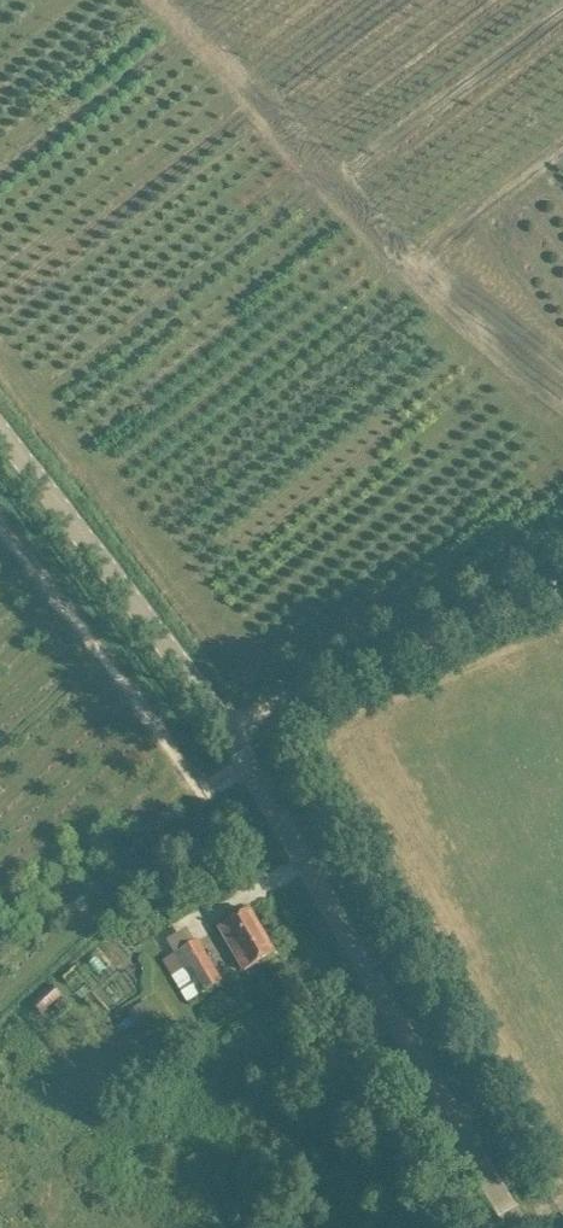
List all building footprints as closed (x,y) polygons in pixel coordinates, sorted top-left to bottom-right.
[(254,965),(275,953),(250,909),(229,921),(218,927),(243,972),(254,965)] [(222,983),(198,938),(163,957),(187,1002),(222,983)] [(33,1002),(43,1013),(62,995),(53,985),(33,1002)]
